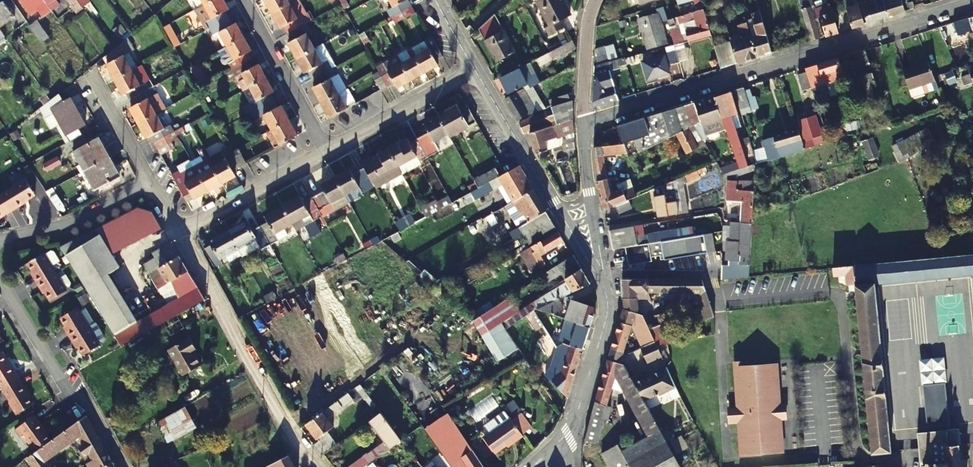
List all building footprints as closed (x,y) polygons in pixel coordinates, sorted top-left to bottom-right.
[(43,0),(20,0),(31,16),(38,11),(43,18),(51,12),(43,0)] [(51,12),(59,6),(55,0),(43,0),(51,12)] [(66,0),(71,8),(72,8),(75,14),(82,9),(76,0),(67,0),(66,0)] [(82,9),(90,3),(88,0),(76,0),(82,9)] [(199,10),(204,7),(216,0),(194,0),(199,10)] [(229,19),(226,13),(229,11),(223,0),(216,0),(204,7),(199,10),(196,11),(207,32),(210,30),(229,19)] [(295,2),(294,0),(265,0),(272,14),(290,5),(295,2)] [(344,9),(356,3),(355,0),(340,0),(344,9)] [(394,9),(388,13),(392,19),(413,7),(409,1),(410,0),(388,0),(394,9)] [(544,26),(548,33),(563,25),(560,18),(568,13),(562,0),(536,0),(534,1),(547,25),(544,26)] [(799,9),(801,9),(810,40),(822,37),(819,27),(810,0),(796,0),(799,9)] [(867,23),(867,24),(906,11),(902,0),(883,0),(884,5),(877,8),(874,0),(870,0),(865,2),(864,0),(860,0),(867,23)] [(15,17),(4,2),(0,4),(0,28),(15,17)] [(281,29),(284,28),(288,35),(306,25),(303,18),(298,20),(290,5),(272,14),(281,29)] [(849,5),(845,6),(851,27),(864,24),(859,6),(856,7),(855,6),(850,8),(849,5)] [(825,36),(837,32),(829,6),(815,10),(816,16),(819,16),(825,36)] [(395,25),(398,24),(416,14),(413,7),(392,19),(395,25)] [(651,9),(652,13),(636,19),(646,47),(663,42),(656,22),(663,19),(659,7),(651,9)] [(664,21),(672,45),(682,43),(676,24),(692,19),(694,28),(683,31),(686,41),(709,35),(700,10),(699,10),(677,17),(664,21)] [(496,62),(516,51),(495,14),(478,29),(496,62)] [(632,24),(631,20),(636,19),(634,14),(618,18),(619,23),(624,22),(625,26),(632,24)] [(756,57),(771,53),(760,17),(745,22),(746,23),(756,57)] [(937,28),(939,33),(941,39),(952,36),(953,38),(963,34),(962,31),(970,29),(971,32),(968,33),(969,37),(972,36),(972,17),(937,28)] [(213,37),(219,34),(227,48),(243,39),(236,25),(233,27),(229,19),(210,30),(213,37)] [(29,26),(42,43),(49,38),(36,21),(29,26)] [(737,26),(741,39),(730,42),(737,64),(756,57),(746,23),(737,26)] [(181,45),(171,25),(164,29),(175,49),(181,45)] [(292,42),(289,44),(297,59),(314,50),(306,34),(310,32),(306,25),(288,35),(292,42)] [(124,56),(130,53),(139,48),(131,34),(111,50),(105,55),(110,64),(107,66),(108,69),(110,73),(115,81),(133,72),(124,56)] [(416,58),(424,74),(439,66),(436,62),(444,58),(433,38),(425,42),(430,50),(416,58)] [(554,49),(558,57),(575,48),(576,38),(554,49)] [(234,62),(228,65),(232,72),(252,61),(248,54),(251,53),(243,39),(227,48),(234,62)] [(730,42),(713,47),(720,68),(737,64),(730,42)] [(677,61),(687,58),(682,43),(672,45),(677,61)] [(672,45),(664,47),(670,64),(678,62),(677,61),(672,45)] [(219,50),(224,64),(231,62),(226,48),(219,50)] [(593,67),(607,62),(602,48),(593,50),(593,67)] [(305,74),(308,72),(312,81),(331,70),(327,62),(322,65),(314,50),(297,59),(305,74)] [(872,78),(867,62),(863,50),(852,54),(863,91),(875,87),(872,78)] [(397,57),(411,81),(424,74),(416,58),(411,60),(407,52),(397,57)] [(549,52),(537,58),(540,65),(553,59),(549,52)] [(138,69),(130,53),(124,56),(133,72),(138,69)] [(668,74),(662,56),(641,63),(647,81),(668,74)] [(379,73),(387,88),(394,84),(396,89),(411,81),(397,57),(376,68),(379,73)] [(617,99),(608,70),(626,66),(624,60),(623,58),(607,62),(593,67),(591,102),(597,105),(617,99)] [(823,83),(841,78),(836,59),(802,68),(813,101),(827,96),(823,83)] [(236,79),(242,76),(249,89),(265,79),(258,66),(256,68),(252,61),(232,72),(236,79)] [(199,62),(191,67),(198,82),(207,77),(199,62)] [(926,63),(915,67),(913,64),(900,69),(907,89),(921,85),(923,92),(936,87),(934,82),(933,79),(926,63)] [(972,82),(972,65),(966,68),(968,75),(959,79),(962,86),(972,82)] [(150,91),(159,86),(155,79),(146,84),(143,79),(148,77),(142,66),(138,69),(133,72),(115,81),(123,96),(126,95),(130,102),(150,91)] [(521,66),(500,77),(509,95),(527,86),(525,81),(530,78),(525,69),(523,70),(521,66)] [(316,88),(313,89),(321,104),(338,95),(330,80),(335,77),(331,70),(312,81),(316,88)] [(379,73),(372,76),(380,91),(387,88),(379,73)] [(549,78),(547,79),(551,88),(556,98),(565,93),(558,78),(562,76),(561,73),(555,75),(549,78)] [(790,76),(795,92),(803,89),(798,74),(790,76)] [(945,78),(944,74),(933,79),(934,82),(945,78)] [(952,75),(945,78),(948,86),(955,83),(952,75)] [(257,104),(251,107),(254,113),(274,103),(271,96),(273,94),(265,79),(249,89),(257,104)] [(538,84),(542,92),(549,88),(545,80),(538,84)] [(741,87),(733,91),(740,114),(750,111),(742,87),(741,87)] [(505,100),(518,122),(529,115),(537,112),(525,92),(527,91),(526,89),(519,92),(512,95),(505,100)] [(347,90),(338,95),(345,108),(354,103),(347,90)] [(134,109),(131,110),(139,126),(157,116),(148,101),(154,98),(150,91),(130,102),(134,109)] [(730,92),(712,99),(716,110),(724,129),(739,168),(749,164),(748,159),(745,160),(729,114),(735,113),(730,92)] [(49,100),(45,94),(28,108),(33,114),(49,100)] [(329,120),(346,110),(345,108),(338,95),(321,104),(329,120)] [(568,95),(559,98),(561,104),(570,101),(568,95)] [(716,110),(712,99),(702,102),(701,99),(692,102),(698,122),(693,125),(696,131),(700,138),(701,140),(706,137),(700,125),(709,123),(712,133),(724,129),(716,110)] [(558,105),(551,107),(554,115),(572,109),(571,102),(572,100),(570,101),(561,104),(558,105)] [(56,120),(65,138),(85,127),(71,101),(57,108),(51,111),(56,120)] [(691,126),(693,125),(698,122),(692,102),(684,105),(691,126)] [(258,120),(264,116),(272,132),(289,122),(281,107),(277,109),(274,103),(254,113),(258,120)] [(616,126),(622,144),(632,141),(637,153),(678,132),(691,126),(684,105),(616,126)] [(458,109),(456,106),(438,116),(447,132),(450,137),(475,123),(465,106),(458,109)] [(572,109),(554,115),(557,124),(572,119),(572,117),(571,109),(572,109)] [(523,131),(524,133),(548,123),(544,113),(520,123),(523,131)] [(797,120),(804,140),(820,135),(820,134),(814,115),(813,115),(797,120)] [(147,141),(151,138),(155,146),(175,135),(171,127),(165,131),(157,116),(139,126),(147,141)] [(416,139),(426,158),(438,151),(432,141),(447,132),(438,116),(424,125),(428,132),(416,139)] [(557,124),(530,134),(537,155),(548,151),(545,142),(556,138),(555,133),(565,129),(568,149),(575,148),(572,119),(557,124)] [(275,150),(297,138),(289,122),(272,132),(266,135),(275,150)] [(691,126),(678,132),(684,151),(704,145),(701,140),(700,138),(696,131),(693,125),(691,126)] [(760,139),(767,159),(803,148),(797,129),(783,133),(769,137),(760,139)] [(432,141),(438,151),(453,143),(450,137),(447,132),(432,141)] [(172,146),(179,142),(175,135),(155,146),(159,153),(172,146)] [(741,138),(746,155),(752,153),(747,136),(741,138)] [(928,138),(924,139),(923,136),(897,144),(902,158),(931,147),(928,138)] [(860,141),(868,161),(880,156),(872,137),(860,141)] [(98,139),(73,153),(83,173),(109,159),(98,139)] [(388,150),(403,178),(429,163),(426,158),(416,139),(409,143),(407,139),(388,150)] [(622,144),(590,148),(594,173),(604,171),(602,156),(620,153),(626,173),(631,171),(626,158),(622,144)] [(175,152),(172,146),(159,153),(162,159),(175,152)] [(236,178),(233,173),(240,169),(232,154),(230,149),(223,153),(223,154),(209,161),(222,185),(236,178)] [(232,154),(240,169),(247,165),(239,150),(232,154)] [(403,178),(388,150),(362,164),(364,168),(375,189),(383,184),(385,188),(403,178)] [(203,151),(199,154),(201,159),(208,171),(199,176),(208,192),(222,185),(209,161),(203,151)] [(43,163),(46,170),(60,164),(57,157),(43,163)] [(109,159),(83,173),(95,193),(120,179),(109,159)] [(199,176),(208,171),(201,159),(193,164),(199,176)] [(741,200),(741,221),(750,222),(750,212),(751,192),(753,163),(749,164),(739,168),(727,172),(727,200),(741,200)] [(179,172),(179,173),(185,184),(199,176),(193,164),(179,172)] [(504,188),(499,191),(507,205),(513,202),(533,190),(519,166),(507,172),(498,177),(504,188)] [(352,175),(350,171),(336,179),(346,196),(351,205),(366,197),(364,195),(375,189),(364,168),(352,175)] [(477,186),(499,176),(495,168),(473,178),(477,186)] [(593,173),(594,182),(608,178),(611,177),(609,169),(604,171),(594,173),(593,173)] [(185,184),(179,173),(172,177),(185,200),(192,196),(194,200),(208,192),(199,176),(185,184)] [(498,177),(488,183),(493,190),(495,193),(499,191),(504,188),(498,177)] [(635,197),(631,188),(619,193),(618,188),(612,190),(608,178),(594,182),(601,211),(602,211),(613,206),(625,201),(635,197)] [(678,178),(650,190),(658,218),(683,213),(687,212),(678,178)] [(23,204),(22,202),(34,195),(24,179),(12,187),(13,188),(0,196),(0,218),(23,204)] [(324,192),(331,204),(346,196),(336,179),(321,187),(324,192)] [(616,184),(618,188),(619,193),(631,188),(628,180),(616,184)] [(472,201),(493,190),(488,183),(477,189),(463,196),(467,204),(472,201)] [(519,213),(515,220),(517,223),(519,227),(545,211),(533,190),(513,202),(519,213)] [(331,204),(324,192),(313,198),(323,217),(334,211),(331,204)] [(448,196),(421,211),(425,217),(451,203),(448,196)] [(463,196),(454,201),(460,212),(469,208),(467,204),(463,196)] [(283,208),(292,223),(299,219),(301,221),(311,215),(315,222),(323,217),(313,198),(304,203),(301,198),(283,208)] [(625,201),(613,206),(616,214),(629,209),(625,201)] [(261,228),(271,246),(279,241),(276,235),(285,230),(283,228),(292,223),(283,208),(266,218),(269,223),(261,228)] [(519,227),(518,228),(523,236),(550,220),(545,211),(519,227)] [(409,215),(394,223),(399,231),(413,223),(409,215)] [(550,220),(523,236),(529,245),(555,229),(550,220)] [(750,222),(741,221),(731,221),(731,241),(726,241),(726,250),(728,250),(728,259),(729,259),(729,269),(748,269),(748,259),(738,259),(738,253),(748,254),(750,222)] [(252,233),(247,223),(229,233),(240,253),(245,263),(263,252),(265,254),(273,250),(271,246),(261,228),(252,233)] [(694,235),(692,226),(639,235),(637,225),(609,231),(612,250),(625,248),(694,235)] [(121,267),(95,229),(59,246),(69,262),(86,289),(103,317),(121,347),(129,343),(143,335),(136,322),(109,272),(121,267)] [(563,243),(557,231),(539,242),(520,254),(530,273),(544,265),(539,256),(563,243)] [(651,257),(660,255),(660,257),(673,256),(690,255),(714,251),(710,232),(694,235),(625,248),(628,263),(652,258),(651,257)] [(226,266),(224,262),(240,253),(229,233),(213,243),(215,247),(207,251),(218,271),(226,266)] [(378,236),(370,240),(373,246),(381,241),(378,236)] [(373,246),(370,240),(363,244),(365,250),(373,246)] [(171,284),(174,289),(196,285),(174,249),(156,259),(161,268),(149,275),(159,291),(171,284)] [(55,263),(49,253),(46,253),(40,256),(40,255),(23,265),(31,278),(29,279),(33,285),(51,274),(48,268),(55,263)] [(525,308),(520,311),(501,324),(505,331),(533,312),(536,311),(558,299),(590,283),(573,255),(571,256),(538,279),(542,286),(561,273),(568,285),(525,308)] [(972,275),(972,288),(972,255),(894,262),(853,266),(868,417),(872,455),(891,453),(874,284),(972,275)] [(894,262),(894,256),(852,260),(853,266),(894,262)] [(55,280),(51,274),(33,285),(37,292),(39,290),(47,302),(63,292),(61,290),(66,287),(67,284),(62,276),(55,280)] [(622,300),(637,299),(650,298),(647,292),(647,279),(621,279),(622,300)] [(702,279),(690,279),(647,279),(647,292),(691,292),(697,292),(706,291),(702,279)] [(171,284),(159,291),(161,295),(174,289),(171,284)] [(174,289),(180,299),(201,294),(196,285),(174,289)] [(703,309),(711,306),(706,293),(706,291),(697,292),(703,309)] [(500,324),(501,324),(520,311),(518,308),(523,304),(516,293),(492,310),(500,324)] [(180,299),(160,310),(167,322),(205,301),(201,294),(180,299)] [(558,299),(536,311),(549,315),(563,309),(558,299)] [(637,313),(637,299),(622,300),(623,309),(637,313)] [(715,315),(711,306),(703,309),(706,318),(714,316),(715,315)] [(593,314),(569,307),(565,320),(576,324),(589,328),(593,314)] [(97,346),(73,309),(57,320),(65,332),(63,333),(71,346),(73,345),(80,357),(97,346)] [(623,309),(611,349),(623,353),(631,327),(641,347),(654,341),(654,340),(648,329),(641,315),(637,313),(623,309)] [(153,329),(167,322),(160,310),(144,319),(136,322),(143,335),(146,333),(153,329)] [(492,310),(473,322),(474,324),(480,333),(482,332),(499,360),(516,351),(500,324),(492,310)] [(664,332),(665,337),(678,331),(668,310),(657,314),(660,323),(664,332)] [(563,346),(569,347),(582,351),(589,328),(576,324),(572,337),(564,334),(560,344),(563,346)] [(648,329),(654,340),(663,338),(657,325),(648,329)] [(153,329),(146,333),(149,339),(157,335),(153,329)] [(655,343),(656,346),(665,342),(663,338),(654,340),(654,341),(655,343)] [(167,351),(180,377),(199,367),(192,354),(195,352),(188,339),(167,351)] [(560,348),(554,339),(550,341),(556,350),(556,351),(560,348)] [(654,341),(641,347),(642,351),(647,361),(661,355),(656,346),(655,343),(654,341)] [(560,348),(556,351),(567,354),(569,347),(563,346),(560,348)] [(579,360),(582,351),(569,347),(567,354),(567,356),(579,360)] [(619,364),(623,353),(611,349),(608,359),(619,364)] [(2,354),(0,355),(0,384),(11,401),(9,402),(17,415),(33,405),(26,393),(27,392),(10,365),(9,366),(2,354)] [(567,356),(563,366),(576,370),(579,360),(567,356)] [(608,359),(598,392),(609,396),(615,376),(648,435),(631,445),(627,438),(616,444),(630,466),(681,466),(667,440),(662,433),(661,431),(643,400),(634,382),(624,365),(619,364),(608,359)] [(576,370),(563,366),(555,361),(553,367),(545,375),(567,397),(576,370)] [(741,361),(733,362),(737,407),(728,407),(729,422),(738,421),(740,454),(783,451),(780,417),(779,404),(776,363),(741,366),(741,361)] [(676,386),(666,365),(651,372),(651,374),(634,382),(643,400),(658,393),(659,394),(668,390),(671,397),(674,398),(680,395),(676,386)] [(922,386),(926,427),(948,424),(942,383),(922,386)] [(354,388),(362,399),(367,395),(359,385),(354,388)] [(606,405),(609,396),(598,392),(595,402),(606,405)] [(347,393),(337,401),(341,406),(351,399),(347,393)] [(305,425),(317,440),(327,432),(333,428),(326,418),(341,406),(337,401),(305,425)] [(592,408),(604,412),(605,407),(594,403),(592,408)] [(166,417),(171,426),(190,416),(185,406),(166,417)] [(368,421),(385,442),(364,458),(368,464),(375,459),(401,440),(380,412),(370,419),(368,421)] [(37,450),(52,439),(44,427),(45,427),(36,413),(17,427),(22,434),(25,431),(29,437),(28,438),(37,450)] [(91,449),(102,442),(87,413),(71,425),(70,426),(52,439),(37,450),(29,456),(37,466),(53,466),(47,458),(82,433),(87,443),(83,447),(82,448),(84,452),(87,452),(91,449)] [(602,420),(603,418),(592,414),(584,439),(594,442),(598,441),(604,422),(602,420)] [(448,415),(424,429),(442,454),(450,464),(452,466),(483,466),(448,415)] [(190,416),(171,426),(183,446),(202,436),(190,416)] [(483,437),(494,453),(504,446),(510,442),(512,444),(520,438),(508,420),(483,437)] [(673,437),(668,429),(662,433),(667,440),(673,437)] [(960,466),(959,446),(962,446),(961,430),(946,431),(946,432),(918,435),(921,466),(960,466)] [(313,447),(321,457),(337,445),(327,432),(317,440),(319,442),(313,447)] [(91,449),(94,456),(106,449),(102,442),(91,449)] [(609,466),(630,466),(616,444),(616,443),(601,452),(609,466)] [(106,449),(94,456),(85,462),(88,466),(102,466),(112,460),(106,449)] [(368,464),(364,458),(361,454),(342,466),(364,466),(368,464)] [(435,460),(441,466),(446,466),(450,464),(442,454),(435,460)] [(265,466),(294,466),(287,455),(265,466)]
